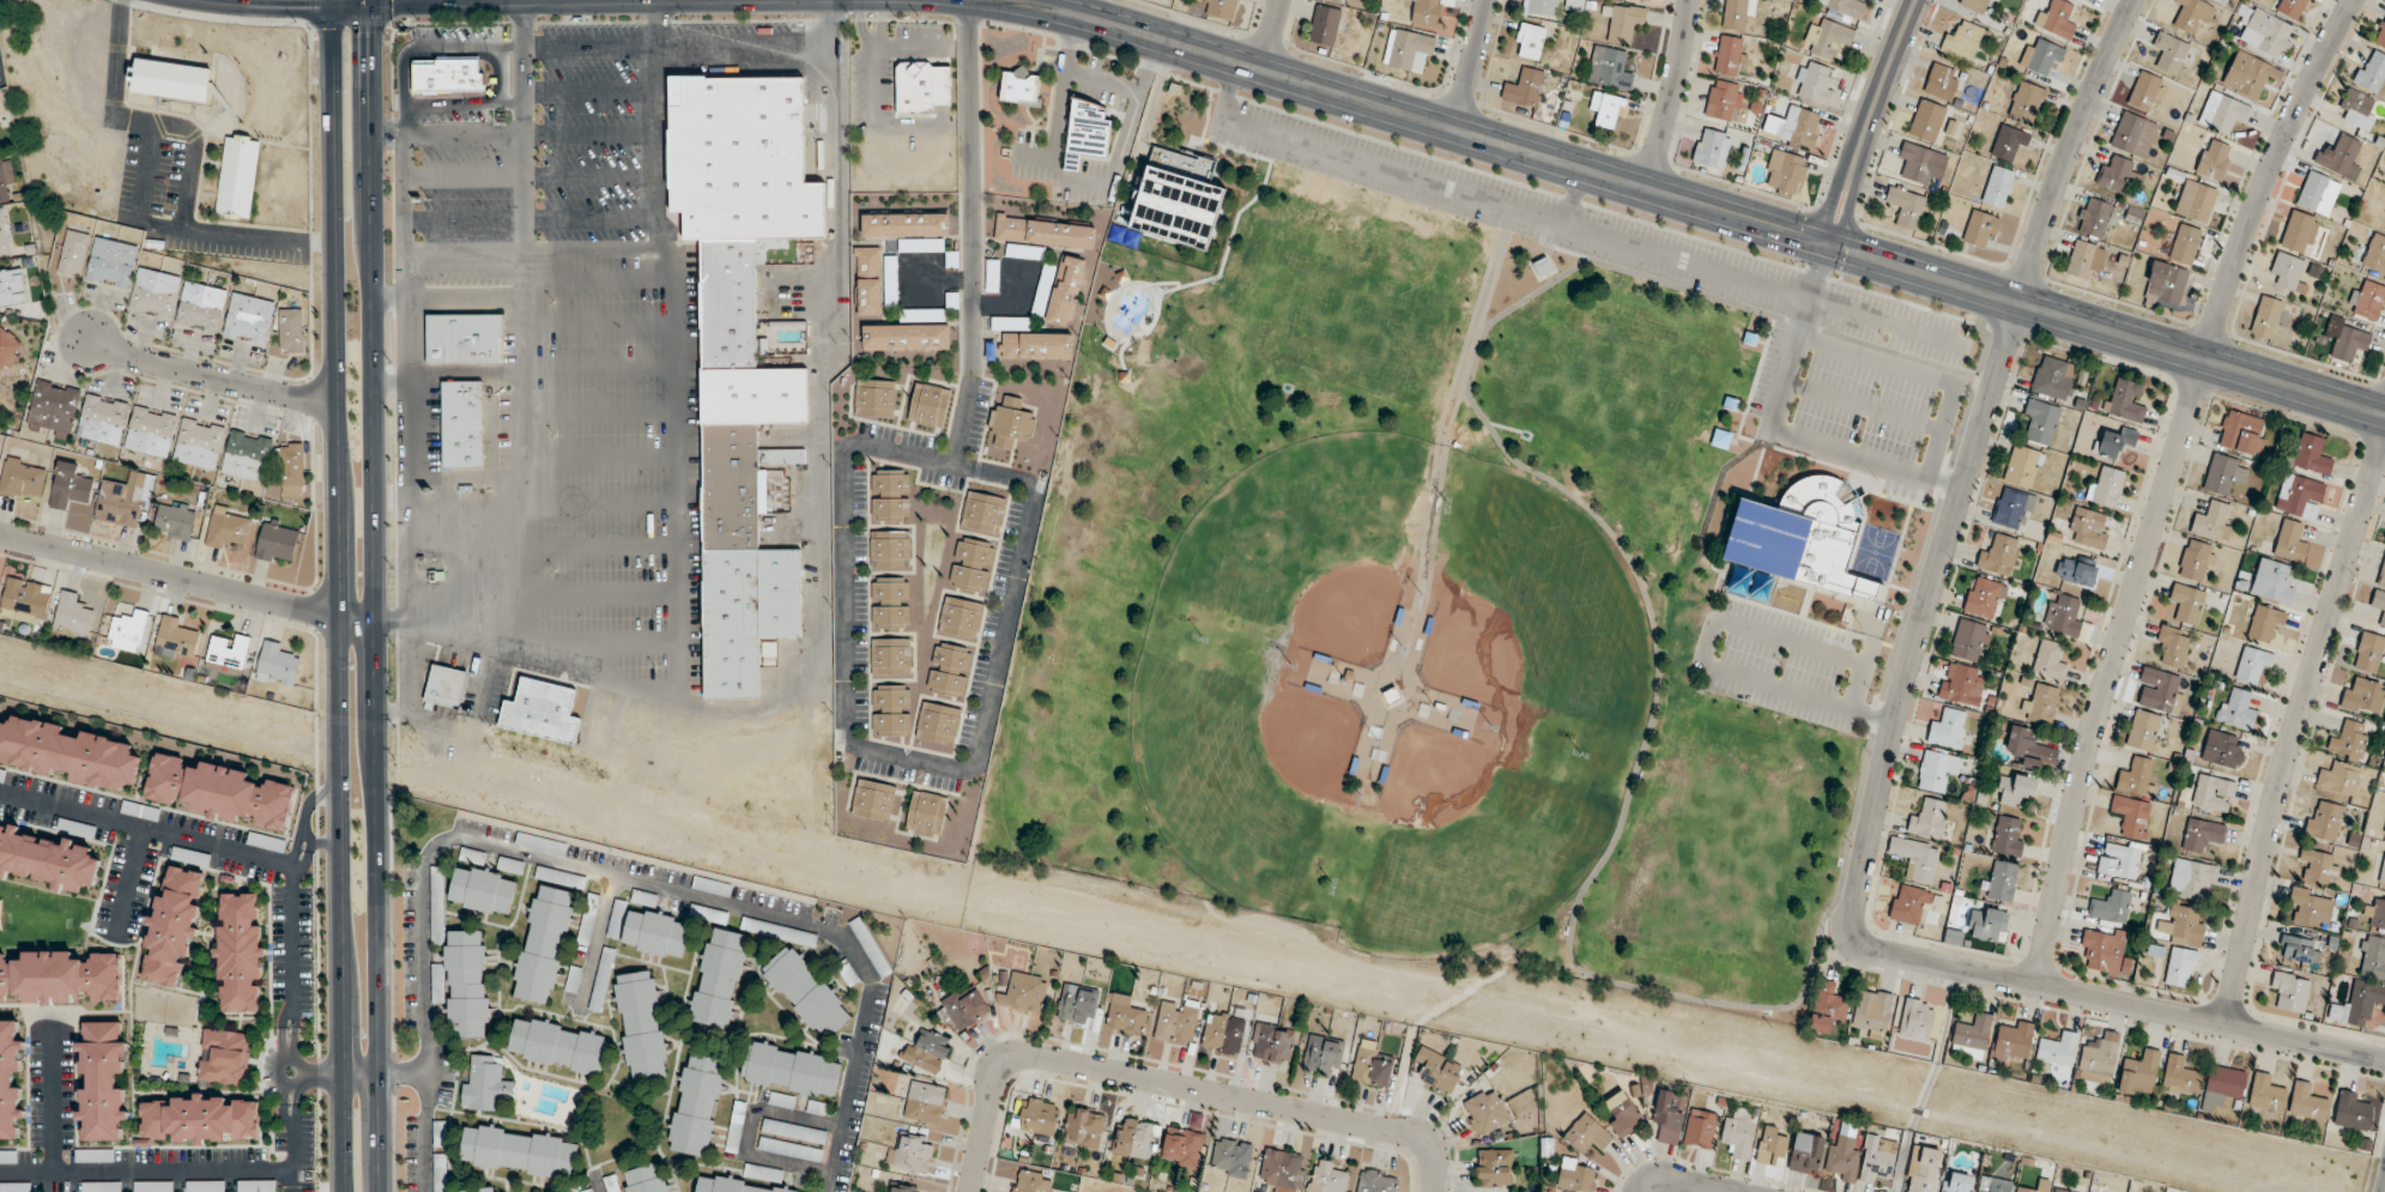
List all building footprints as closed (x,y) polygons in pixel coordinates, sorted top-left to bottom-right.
[(1237,0),(1204,0),(1201,13),(1232,20),(1237,0)] [(1408,23),(1438,28),(1443,0),(1412,0),(1408,23)] [(1557,17),(1559,0),(1524,0),(1522,14),(1557,17)] [(1745,18),(1752,18),(1754,0),(1725,0),(1722,28),(1743,30),(1745,18)] [(1816,3),(1859,21),(1868,1),(1866,0),(1818,0),(1816,3)] [(1958,3),(1981,14),(1988,0),(1960,0),(1958,3)] [(2077,20),(2067,16),(2072,4),(2061,0),(2046,0),(2035,26),(2069,40),(2077,20)] [(2180,3),(2176,30),(2200,33),(2205,0),(2176,0),(2176,3),(2180,3)] [(2307,0),(2280,0),(2275,9),(2296,21),(2307,0)] [(2239,39),(2280,60),(2296,28),(2244,2),(2234,21),(2245,26),(2239,39)] [(1334,46),(1341,10),(1316,5),(1309,41),(1334,46)] [(1630,43),(1630,29),(1643,29),(1644,7),(1603,6),(1603,17),(1609,17),(1609,43),(1630,43)] [(1855,30),(1823,18),(1819,27),(1811,24),(1802,48),(1832,59),(1836,48),(1847,52),(1855,30)] [(1948,28),(1939,50),(1970,64),(1985,29),(1963,19),(1957,32),(1948,28)] [(1515,56),(1540,59),(1544,26),(1518,23),(1515,56)] [(1434,37),(1390,28),(1383,66),(1427,74),(1434,37)] [(2156,69),(2180,75),(2189,40),(2157,33),(2152,51),(2159,53),(2156,69)] [(1747,40),(1721,34),(1712,72),(1738,78),(1747,40)] [(2055,71),(2065,50),(2033,35),(2019,64),(2045,76),(2049,68),(2055,71)] [(1587,83),(1630,91),(1633,72),(1623,70),(1626,51),(1594,45),(1587,83)] [(2384,78),(2384,55),(2371,47),(2352,81),(2375,94),(2384,78)] [(2257,98),(2270,63),(2235,50),(2222,86),(2257,98)] [(133,80),(129,80),(132,65),(135,66),(137,56),(212,68),(206,102),(131,90),(133,80)] [(436,59),(480,58),(480,72),(484,72),(484,90),(414,91),(414,63),(436,63),(436,59)] [(1793,95),(1829,104),(1835,81),(1827,79),(1830,68),(1802,60),(1793,95)] [(1923,92),(1950,101),(1961,72),(1933,62),(1923,92)] [(896,63),(896,114),(937,114),(937,104),(950,104),(950,63),(896,63)] [(1535,107),(1544,72),(1521,66),(1516,85),(1505,82),(1501,98),(1535,107)] [(999,101),(1037,105),(1041,73),(1003,69),(999,101)] [(2167,81),(2140,70),(2127,103),(2153,114),(2167,81)] [(670,75),(707,75),(707,78),(804,78),(805,184),(824,184),(825,237),(685,237),(685,211),(671,211),(670,75)] [(2047,91),(2021,80),(2006,115),(2032,126),(2047,91)] [(1736,81),(1708,83),(1709,118),(1737,117),(1736,81)] [(2347,112),(2343,120),(2364,130),(2379,102),(2349,86),(2338,107),(2347,112)] [(1588,110),(1599,113),(1596,124),(1615,131),(1626,100),(1595,90),(1588,110)] [(2198,124),(2239,137),(2250,105),(2209,91),(2198,124)] [(1935,143),(1947,107),(1920,98),(1908,134),(1935,143)] [(1063,170),(1080,172),(1081,157),(1107,160),(1112,121),(1106,120),(1107,103),(1071,99),(1063,170)] [(1821,112),(1787,105),(1786,115),(1767,111),(1762,138),(1814,148),(1821,112)] [(2110,146),(2145,159),(2158,123),(2123,111),(2110,146)] [(1990,154),(2010,162),(2017,145),(2024,148),(2029,135),(2002,124),(1990,154)] [(1731,136),(1701,127),(1692,161),(1722,169),(1731,136)] [(240,217),(240,219),(224,217),(224,214),(214,213),(226,137),(235,138),(236,133),(252,135),(250,140),(260,141),(249,218),(240,217)] [(2351,179),(2365,144),(2339,133),(2330,153),(2319,148),(2313,163),(2351,179)] [(2195,173),(2220,182),(2232,146),(2207,138),(2195,173)] [(1902,176),(1927,185),(1930,176),(1940,179),(1948,156),(1904,141),(1897,162),(1906,165),(1902,176)] [(1208,250),(1226,185),(1208,180),(1213,162),(1152,146),(1130,228),(1208,250)] [(1764,181),(1776,184),(1773,194),(1797,201),(1808,158),(1773,149),(1764,181)] [(2127,185),(2137,189),(2142,177),(2130,172),(2134,163),(2109,152),(2096,183),(2123,195),(2127,185)] [(6,202),(4,186),(13,186),(10,155),(0,156),(0,203),(6,202)] [(2017,173),(1994,164),(1980,200),(2003,209),(2017,173)] [(2341,184),(2310,170),(2295,203),(2325,217),(2341,184)] [(2206,224),(2218,189),(2195,182),(2184,217),(2206,224)] [(1883,206),(1896,210),(1892,223),(1917,230),(1927,196),(1889,185),(1883,206)] [(2118,207),(2086,196),(2074,231),(2106,242),(2118,207)] [(0,208),(0,255),(12,254),(7,207),(0,208)] [(1999,219),(1974,208),(1961,238),(1986,249),(1999,219)] [(2315,218),(2293,209),(2279,244),(2301,253),(2315,218)] [(864,213),(864,236),(949,235),(954,231),(954,212),(864,213)] [(1096,226),(996,215),(994,240),(1093,250),(1096,226)] [(2191,265),(2202,230),(2180,223),(2169,258),(2191,265)] [(90,235),(68,230),(57,271),(72,274),(72,271),(80,273),(90,235)] [(86,279),(129,289),(139,246),(95,236),(86,279)] [(145,238),(163,241),(162,248),(145,247),(145,238)] [(702,238),(787,238),(787,248),(770,248),(765,253),(765,264),(756,264),(756,368),(702,368),(702,238)] [(2086,281),(2091,269),(2099,272),(2107,250),(2077,238),(2064,272),(2086,281)] [(880,316),(880,247),(856,247),(856,316),(880,316)] [(2275,284),(2293,291),(2305,262),(2278,251),(2269,272),(2278,276),(2275,284)] [(1086,261),(1063,254),(1045,321),(1069,327),(1086,261)] [(1539,280),(1555,271),(1545,256),(1530,265),(1539,280)] [(897,257),(885,257),(885,307),(897,307),(897,257)] [(2188,270),(2154,260),(2144,296),(2178,306),(2188,270)] [(170,320),(180,277),(137,267),(128,311),(170,320)] [(22,268),(0,271),(0,307),(27,303),(22,268)] [(228,290),(185,280),(175,323),(218,333),(228,290)] [(2347,312),(2377,320),(2383,299),(2384,300),(2384,286),(2366,281),(2363,292),(2353,289),(2347,312)] [(223,336),(267,345),(275,301),(232,292),(223,336)] [(2269,343),(2283,302),(2262,295),(2248,336),(2269,343)] [(302,309),(279,309),(280,349),(289,347),(289,352),(303,352),(302,309)] [(500,363),(428,363),(426,314),(503,314),(503,335),(500,337),(500,363)] [(2331,356),(2351,363),(2355,350),(2365,353),(2372,332),(2331,318),(2325,336),(2336,339),(2331,356)] [(863,325),(862,350),(948,350),(949,325),(863,325)] [(24,344),(0,326),(0,377),(24,344)] [(1001,358),(1072,359),(1072,334),(1001,334),(1001,358)] [(2031,391),(2066,400),(2075,365),(2041,355),(2031,391)] [(702,369),(807,368),(809,423),(702,424),(702,369)] [(2140,421),(2144,407),(2134,405),(2139,383),(2114,377),(2105,413),(2140,421)] [(25,427),(70,437),(81,388),(36,378),(25,427)] [(854,415),(894,418),(896,381),(856,379),(854,415)] [(482,381),(441,382),(442,467),(483,466),(482,381)] [(942,429),(949,390),(914,383),(907,422),(942,429)] [(120,446),(129,402),(85,393),(76,437),(120,446)] [(1014,450),(1016,438),(1030,441),(1035,413),(1021,411),(1023,399),(1003,395),(1001,407),(992,405),(987,432),(994,434),(992,446),(1014,450)] [(2059,405),(2028,400),(2023,422),(2030,423),(2027,440),(2051,445),(2059,405)] [(177,414),(134,405),(124,449),(167,458),(177,414)] [(2217,445),(2257,456),(2267,420),(2227,410),(2217,445)] [(173,461),(216,470),(225,426),(181,417),(173,461)] [(702,425),(757,425),(758,549),(704,549),(702,425)] [(2115,435),(2102,431),(2094,454),(2117,461),(2121,448),(2131,452),(2138,433),(2118,426),(2115,435)] [(221,472),(265,482),(274,439),(231,429),(221,472)] [(1731,434),(1716,430),(1712,444),(1727,448),(1731,434)] [(2325,440),(2300,432),(2290,463),(2327,476),(2334,456),(2321,451),(2325,440)] [(304,443),(280,443),(280,486),(304,486),(304,443)] [(2003,479),(2030,488),(2042,453),(2015,444),(2003,479)] [(2203,490),(2227,496),(2230,483),(2242,486),(2248,463),(2213,453),(2203,490)] [(39,502),(47,466),(6,457),(0,485),(0,493),(39,502)] [(58,461),(50,507),(72,511),(74,500),(88,502),(92,479),(81,477),(83,465),(58,461)] [(2086,499),(2113,508),(2126,474),(2099,464),(2086,499)] [(93,519),(134,528),(139,500),(150,502),(156,475),(130,470),(127,482),(102,476),(93,519)] [(909,471),(872,470),(871,519),(909,520),(909,471)] [(1722,559),(1876,603),(1882,584),(1846,574),(1869,493),(1791,471),(1780,509),(1740,498),(1722,559)] [(2325,484),(2285,473),(2275,510),(2315,520),(2325,484)] [(2023,532),(2035,498),(2004,486),(1991,520),(2023,532)] [(1006,498),(966,491),(959,529),(999,536),(1006,498)] [(2206,513),(2196,510),(2190,533),(2224,543),(2234,506),(2210,500),(2206,513)] [(189,540),(196,508),(160,501),(154,533),(189,540)] [(231,540),(243,542),(249,512),(212,506),(205,545),(229,549),(231,540)] [(2111,517),(2076,507),(2067,539),(2101,550),(2111,517)] [(2305,565),(2312,541),(2300,537),(2304,525),(2284,518),(2273,555),(2305,565)] [(255,558),(291,565),(298,531),(262,523),(255,558)] [(870,568),(909,568),(909,531),(870,531),(870,568)] [(1983,544),(1977,567),(2009,576),(2019,540),(1996,533),(1992,547),(1983,544)] [(986,594),(995,544),(958,537),(948,586),(986,594)] [(2213,546),(2187,539),(2177,575),(2202,583),(2213,546)] [(704,551),(800,550),(801,637),(759,637),(761,697),(707,698),(704,551)] [(2088,589),(2098,568),(2064,553),(2055,574),(2088,589)] [(2289,606),(2297,581),(2289,578),(2293,567),(2261,557),(2249,594),(2289,606)] [(8,575),(0,607),(0,616),(42,626),(52,586),(8,575)] [(2005,584),(1973,576),(1964,611),(1996,619),(2005,584)] [(909,625),(909,578),(871,578),(871,625),(909,625)] [(2167,604),(2178,608),(2175,619),(2196,626),(2207,592),(2174,582),(2167,604)] [(89,637),(93,610),(82,609),(84,594),(60,590),(54,631),(89,637)] [(2085,602),(2057,593),(2046,628),(2074,637),(2085,602)] [(977,641),(982,602),(943,597),(937,635),(977,641)] [(2246,635),(2273,645),(2285,614),(2258,603),(2246,635)] [(107,646),(139,652),(147,612),(134,609),(132,620),(113,616),(107,646)] [(154,653),(192,661),(198,632),(185,629),(187,620),(162,615),(154,653)] [(1977,662),(1988,626),(1960,618),(1950,654),(1977,662)] [(2181,668),(2192,634),(2162,625),(2155,648),(2164,652),(2161,662),(2181,668)] [(249,638),(213,631),(206,667),(242,674),(249,638)] [(2384,643),(2384,637),(2362,631),(2352,667),(2377,674),(2384,643)] [(911,638),(870,638),(870,676),(911,676),(911,638)] [(2029,672),(2059,686),(2070,663),(2059,657),(2063,647),(2044,639),(2029,672)] [(287,657),(290,646),(263,640),(255,680),(294,688),(299,660),(287,657)] [(926,692),(963,699),(972,649),(935,642),(926,692)] [(2234,678),(2256,685),(2259,672),(2267,675),(2273,654),(2244,646),(2234,678)] [(467,671),(459,708),(425,701),(434,662),(467,671)] [(1939,698),(1978,706),(1983,683),(1973,681),(1976,668),(1947,662),(1939,698)] [(2176,714),(2186,678),(2143,667),(2134,703),(2176,714)] [(571,715),(582,718),(575,744),(498,725),(506,698),(515,701),(522,674),(577,689),(571,715)] [(2384,679),(2345,679),(2345,713),(2384,713),(2384,679)] [(2020,717),(2050,725),(2060,689),(2036,682),(2032,694),(2027,693),(2020,717)] [(910,685),(872,685),(872,736),(910,736),(910,685)] [(2250,730),(2257,710),(2246,706),(2250,693),(2227,685),(2216,718),(2250,730)] [(961,710),(923,701),(915,737),(953,746),(961,710)] [(1942,720),(1932,718),(1927,741),(1958,749),(1967,713),(1945,707),(1942,720)] [(2127,745),(2152,750),(2159,715),(2134,710),(2127,745)] [(81,731),(79,738),(65,734),(67,726),(14,714),(12,724),(0,721),(0,722),(0,763),(123,792),(125,785),(134,787),(141,757),(132,755),(134,743),(81,731)] [(2370,726),(2346,719),(2340,737),(2331,735),(2325,751),(2359,762),(2370,726)] [(2041,769),(2044,744),(2033,743),(2035,729),(2010,726),(2007,752),(2019,753),(2017,767),(2041,769)] [(2238,737),(2208,730),(2201,760),(2239,770),(2245,749),(2236,747),(2238,737)] [(1956,756),(1925,750),(1917,788),(1948,794),(1956,756)] [(144,798),(183,806),(182,810),(285,832),(295,785),(257,777),(258,773),(201,761),(199,769),(185,766),(186,758),(154,751),(144,798)] [(2153,760),(2134,756),(2132,768),(2121,766),(2116,791),(2146,797),(2153,760)] [(2316,786),(2354,795),(2362,768),(2333,761),(2331,771),(2320,768),(2316,786)] [(2032,803),(2037,780),(2003,771),(1994,807),(2017,813),(2020,800),(2032,803)] [(2226,812),(2234,783),(2199,773),(2192,803),(2226,812)] [(850,814),(892,822),(899,787),(857,779),(850,814)] [(948,797),(913,789),(904,829),(939,837),(948,797)] [(2142,839),(2151,803),(2113,795),(2109,813),(2122,815),(2118,834),(2142,839)] [(1913,808),(1907,833),(1939,841),(1948,803),(1926,797),(1922,810),(1913,808)] [(2304,834),(2334,842),(2344,807),(2314,799),(2304,834)] [(2021,821),(1999,815),(1990,851),(2018,859),(2025,833),(2018,831),(2021,821)] [(95,829),(66,820),(62,829),(92,839),(95,829)] [(2223,821),(2185,821),(2185,851),(2207,851),(2207,844),(2223,844),(2223,821)] [(82,891),(82,887),(95,889),(101,859),(90,857),(92,846),(21,833),(22,828),(0,824),(0,875),(82,891)] [(285,842),(250,832),(247,843),(281,853),(285,842)] [(1905,879),(1932,884),(1939,845),(1891,837),(1888,855),(1908,859),(1905,879)] [(2098,873),(2136,879),(2141,844),(2104,838),(2098,873)] [(2310,864),(2305,878),(2330,887),(2340,859),(2303,846),(2299,860),(2310,864)] [(208,862),(208,852),(173,850),(173,860),(208,862)] [(2215,866),(2176,858),(2168,892),(2207,901),(2215,866)] [(1986,897),(2010,902),(2019,865),(1994,860),(1986,897)] [(208,875),(167,865),(139,980),(180,990),(208,875)] [(509,918),(518,878),(456,865),(448,904),(509,918)] [(1930,893),(1900,883),(1888,917),(1919,927),(1930,893)] [(511,997),(550,1005),(575,893),(536,884),(511,997)] [(2327,929),(2335,897),(2293,887),(2288,908),(2297,910),(2294,922),(2327,929)] [(2125,924),(2131,893),(2108,888),(2105,899),(2092,896),(2088,916),(2125,924)] [(261,1013),(261,893),(219,893),(218,1013),(261,1013)] [(2196,918),(2198,909),(2172,904),(2168,919),(2160,917),(2155,936),(2198,946),(2204,920),(2196,918)] [(2008,912),(1972,906),(1967,937),(2003,942),(2008,912)] [(683,958),(689,919),(628,909),(622,949),(683,958)] [(748,936),(709,927),(689,1022),(728,1030),(748,936)] [(2118,974),(2125,935),(2084,928),(2080,953),(2089,954),(2086,968),(2118,974)] [(447,1039),(487,1039),(487,931),(448,930),(447,1039)] [(2324,945),(2283,933),(2277,955),(2317,967),(2324,945)] [(760,972),(827,1042),(855,1016),(788,946),(760,972)] [(2189,988),(2195,951),(2170,947),(2165,984),(2189,988)] [(88,953),(88,959),(75,959),(75,951),(23,951),(23,960),(7,960),(7,954),(0,954),(0,1003),(121,1002),(120,952),(88,953)] [(2303,1013),(2311,980),(2275,971),(2270,993),(2281,996),(2278,1007),(2303,1013)] [(617,976),(627,1081),(666,1078),(656,972),(617,976)] [(998,994),(996,1005),(1041,1013),(1047,978),(1011,972),(1007,996),(998,994)] [(2373,1029),(2378,1005),(2384,1006),(2384,985),(2354,979),(2348,1005),(2332,1001),(2328,1020),(2373,1029)] [(1848,997),(1835,994),(1837,984),(1820,980),(1810,1032),(1840,1038),(1848,997)] [(940,1004),(959,1032),(990,1011),(972,982),(940,1004)] [(1092,1024),(1099,991),(1064,984),(1057,1017),(1092,1024)] [(1885,1035),(1893,995),(1860,988),(1852,1028),(1885,1035)] [(1135,998),(1114,992),(1103,1026),(1140,1037),(1147,1013),(1132,1008),(1135,998)] [(1927,1042),(1936,1005),(1907,997),(1898,1035),(1927,1042)] [(1162,999),(1153,1038),(1190,1046),(1199,1008),(1162,999)] [(1208,1015),(1201,1049),(1238,1057),(1246,1013),(1222,1009),(1221,1018),(1208,1015)] [(1983,1059),(1991,1015),(1976,1012),(1974,1024),(1956,1021),(1950,1052),(1983,1059)] [(508,1059),(602,1074),(608,1034),(514,1019),(508,1059)] [(22,1140),(23,1087),(14,1086),(14,1074),(23,1074),(24,1039),(18,1039),(18,1021),(0,1020),(0,1140),(22,1140)] [(2033,1023),(2011,1020),(2010,1030),(1997,1028),(1993,1059),(2027,1064),(2033,1023)] [(126,1141),(127,1088),(117,1088),(117,1073),(125,1073),(125,1022),(83,1022),(83,1041),(79,1041),(79,1074),(88,1074),(88,1089),(79,1089),(79,1141),(126,1141)] [(1289,1065),(1295,1030),(1256,1023),(1251,1058),(1289,1065)] [(906,1042),(899,1060),(938,1075),(952,1040),(922,1028),(915,1046),(906,1042)] [(198,1083),(245,1088),(250,1033),(203,1029),(198,1083)] [(2040,1038),(2035,1058),(2071,1067),(2078,1034),(2057,1029),(2054,1041),(2040,1038)] [(1339,1074),(1342,1039),(1306,1037),(1304,1071),(1339,1074)] [(1379,1043),(1359,1039),(1351,1081),(1388,1089),(1394,1058),(1377,1055),(1379,1043)] [(2082,1047),(2078,1077),(2111,1082),(2117,1042),(2097,1039),(2095,1049),(2082,1047)] [(836,1097),(842,1058),(748,1043),(742,1083),(836,1097)] [(1423,1068),(1417,1079),(1449,1095),(1463,1067),(1421,1046),(1413,1063),(1423,1068)] [(2151,1097),(2160,1051),(2140,1047),(2137,1060),(2125,1057),(2118,1090),(2151,1097)] [(709,1158),(724,1059),(684,1053),(669,1152),(709,1158)] [(2201,1072),(2180,1069),(2182,1056),(2167,1053),(2161,1091),(2198,1096),(2201,1072)] [(502,1080),(502,1057),(475,1056),(474,1069),(463,1069),(462,1110),(500,1111),(500,1101),(513,1101),(513,1080),(502,1080)] [(2247,1071),(2209,1064),(2201,1110),(2212,1112),(2215,1099),(2241,1104),(2247,1071)] [(2247,1105),(2281,1113),(2286,1090),(2270,1086),(2272,1076),(2255,1072),(2247,1105)] [(2308,1082),(2295,1080),(2288,1112),(2324,1120),(2329,1099),(2305,1094),(2308,1082)] [(903,1118),(938,1125),(945,1088),(910,1081),(903,1118)] [(1477,1137),(1510,1121),(1494,1087),(1461,1102),(1477,1137)] [(1688,1096),(1659,1089),(1651,1125),(1662,1127),(1659,1141),(1677,1145),(1688,1096)] [(792,1110),(795,1099),(771,1092),(768,1103),(792,1110)] [(2334,1126),(2368,1130),(2373,1096),(2339,1092),(2334,1126)] [(1622,1137),(1645,1121),(1627,1096),(1605,1112),(1622,1137)] [(227,1141),(227,1137),(258,1137),(258,1097),(173,1097),(173,1102),(141,1102),(141,1141),(227,1141)] [(1059,1102),(1024,1098),(1019,1131),(1055,1135),(1059,1102)] [(824,1103),(808,1103),(808,1113),(824,1113),(824,1103)] [(748,1111),(737,1107),(723,1145),(734,1149),(748,1111)] [(1104,1112),(1069,1107),(1064,1145),(1099,1149),(1104,1112)] [(1717,1114),(1690,1109),(1684,1145),(1711,1149),(1717,1114)] [(1590,1143),(1602,1151),(1613,1136),(1582,1112),(1562,1138),(1583,1153),(1590,1143)] [(1748,1161),(1756,1120),(1726,1115),(1721,1143),(1732,1145),(1729,1158),(1748,1161)] [(1155,1122),(1118,1119),(1116,1155),(1152,1158),(1155,1122)] [(826,1131),(764,1120),(761,1132),(824,1143),(826,1131)] [(1862,1125),(1836,1121),(1827,1177),(1853,1182),(1862,1125)] [(466,1123),(459,1164),(574,1181),(580,1140),(466,1123)] [(1159,1157),(1194,1170),(1206,1138),(1171,1125),(1159,1157)] [(1790,1132),(1765,1125),(1754,1161),(1780,1168),(1790,1132)] [(889,1166),(927,1174),(934,1140),(895,1133),(889,1166)] [(1899,1142),(1870,1135),(1858,1180),(1873,1184),(1876,1175),(1890,1178),(1899,1142)] [(823,1151),(760,1136),(757,1149),(820,1163),(823,1151)] [(1821,1172),(1820,1136),(1807,1137),(1807,1145),(1791,1145),(1792,1173),(1821,1172)] [(1247,1179),(1254,1145),(1216,1137),(1210,1172),(1247,1179)] [(1914,1145),(1904,1191),(1909,1191),(1933,1191),(1942,1151),(1914,1145)] [(1258,1183),(1300,1191),(1307,1156),(1265,1148),(1258,1183)] [(1477,1150),(1477,1186),(1512,1186),(1512,1150),(1477,1150)] [(76,1162),(113,1162),(113,1151),(76,1151),(76,1162)] [(434,1154),(434,1191),(447,1191),(447,1154),(434,1154)] [(1581,1191),(1592,1191),(1599,1167),(1563,1158),(1556,1186),(1581,1191)] [(1350,1169),(1315,1161),(1308,1191),(1344,1191),(1350,1169)] [(628,1191),(669,1191),(661,1162),(622,1172),(628,1191)] [(696,1191),(811,1191),(811,1189),(781,1186),(783,1169),(746,1165),(744,1180),(698,1175),(696,1191)] [(1052,1175),(1017,1169),(1013,1191),(1049,1191),(1052,1175)] [(1399,1177),(1361,1169),(1357,1191),(1396,1191),(1399,1177)] [(1972,1174),(1943,1173),(1942,1191),(1971,1191),(1972,1174)] [(2009,1178),(1978,1178),(1978,1191),(2009,1191),(2009,1178)] [(2049,1181),(2039,1179),(2037,1190),(2017,1187),(2016,1191),(2047,1191),(2049,1181)]
